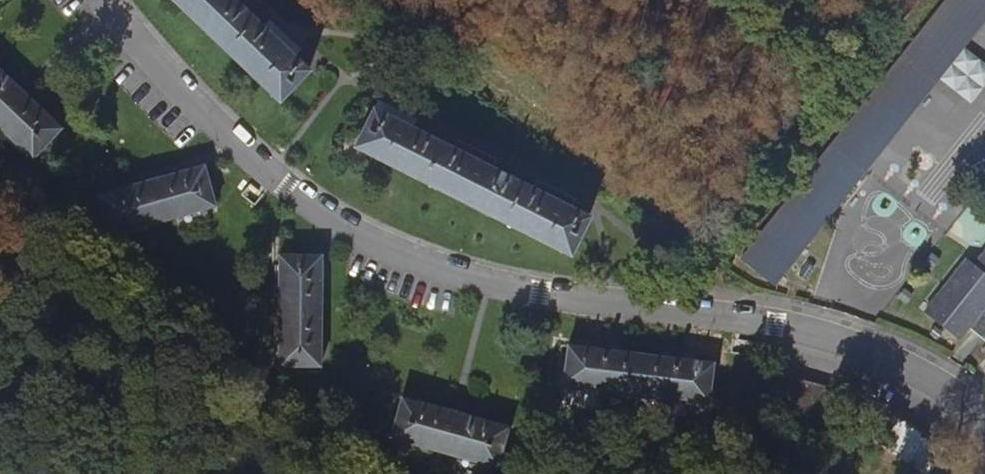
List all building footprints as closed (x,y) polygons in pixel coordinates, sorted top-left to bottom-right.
[(235,0),(175,0),(280,99),(308,69),(235,0)] [(984,21),(984,0),(947,0),(740,257),(774,283),(984,21)] [(0,68),(0,124),(34,156),(62,127),(0,68)] [(589,216),(374,110),(356,147),(571,253),(589,216)] [(215,205),(204,166),(99,195),(110,233),(215,205)] [(320,364),(321,255),(280,255),(279,364),(320,364)] [(976,266),(969,260),(926,313),(960,340),(970,327),(977,318),(984,324),(984,255),(976,266)] [(977,318),(970,327),(984,340),(984,324),(977,318)] [(709,399),(714,362),(570,344),(565,381),(709,399)] [(818,416),(827,386),(768,369),(760,400),(818,416)] [(496,465),(507,426),(403,397),(392,436),(496,465)] [(929,472),(945,446),(893,413),(877,439),(929,472)]
